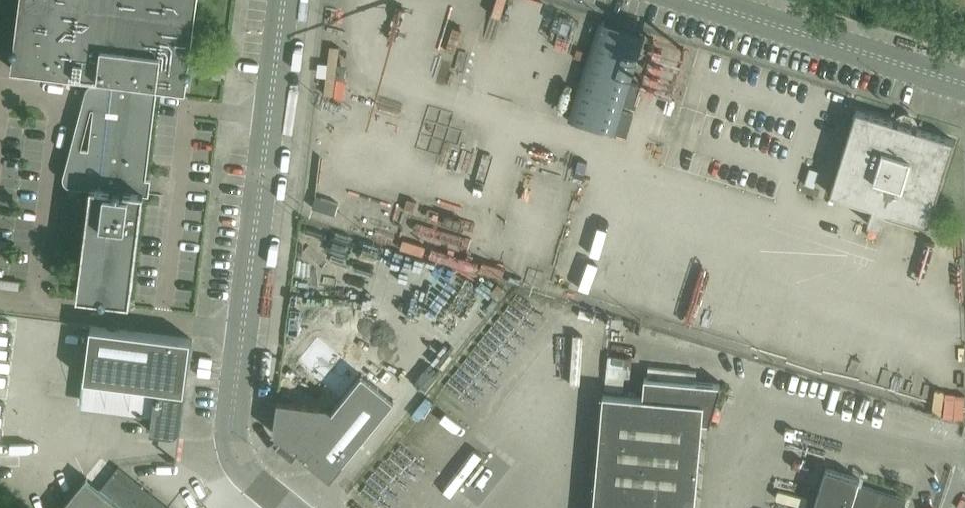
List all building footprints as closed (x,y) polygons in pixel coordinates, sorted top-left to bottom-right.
[(145,194),(158,88),(186,91),(188,77),(190,76),(191,76),(192,75),(193,74),(193,72),(192,70),(191,69),(189,68),(198,0),(21,0),(15,46),(14,46),(13,47),(12,48),(11,49),(10,49),(10,50),(10,51),(10,52),(11,53),(12,54),(13,55),(14,55),(12,70),(98,81),(89,149),(72,147),(64,177),(66,183),(70,186),(92,189),(79,296),(100,298),(100,299),(100,300),(101,301),(102,302),(103,303),(104,303),(106,303),(107,303),(108,302),(109,301),(110,300),(131,302),(145,194)] [(599,23),(569,120),(614,134),(644,37),(599,23)] [(954,141),(894,122),(857,110),(831,194),(873,208),(868,224),(881,228),(886,212),(928,225),(954,141)] [(91,327),(85,380),(156,389),(153,416),(151,432),(172,435),(175,435),(177,433),(179,431),(180,428),(191,340),(91,327)] [(331,479),(395,400),(363,374),(333,411),(328,408),(298,403),(278,401),(274,433),(297,452),(300,449),(307,455),(305,458),(331,479)] [(604,394),(594,507),(695,507),(703,423),(708,423),(708,424),(709,425),(724,384),(722,383),(722,385),(646,378),(644,398),(604,394)] [(63,507),(169,507),(118,467),(101,489),(87,478),(63,507)] [(906,500),(856,484),(858,479),(826,468),(814,507),(903,507),(906,500)]
